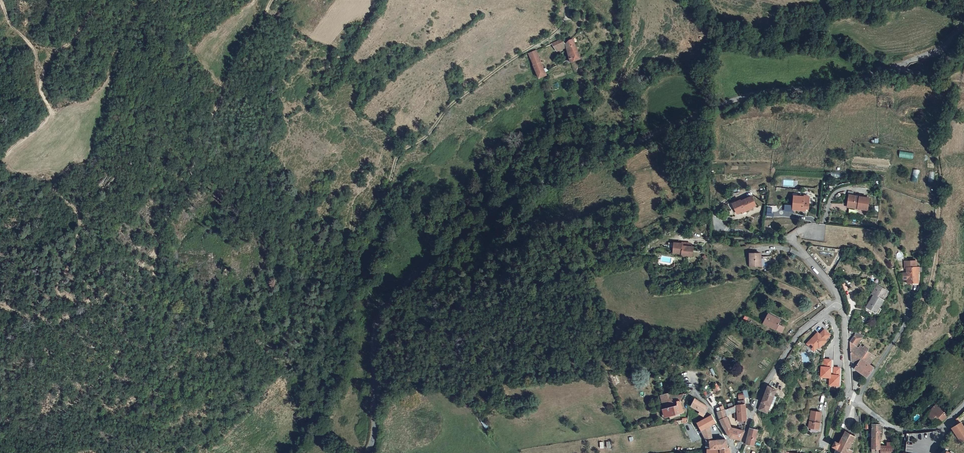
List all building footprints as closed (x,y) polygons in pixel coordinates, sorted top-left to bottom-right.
[(563,41),(558,32),(548,36),(553,46),(563,41)] [(565,36),(563,41),(568,54),(578,49),(570,33),(565,36)] [(545,65),(534,42),(533,41),(525,45),(538,71),(546,68),(545,65)] [(737,196),(729,199),(733,209),(738,208),(740,207),(741,208),(748,205),(748,204),(752,202),(749,193),(737,197),(737,196)] [(796,193),(791,193),(790,195),(791,195),(790,204),(791,204),(791,208),(803,209),(803,205),(805,205),(806,196),(805,195),(802,194),(800,196),(795,195),(796,193)] [(866,198),(850,196),(850,198),(845,197),(844,207),(852,208),(853,206),(855,206),(854,208),(864,210),(866,198)] [(679,240),(670,239),(669,250),(678,251),(678,252),(689,253),(690,245),(690,243),(689,243),(679,242),(679,240)] [(748,263),(758,262),(758,249),(747,249),(748,263)] [(906,280),(917,280),(916,264),(915,264),(914,258),(903,258),(903,264),(905,264),(906,280)] [(861,303),(872,309),(879,296),(878,295),(883,287),(871,280),(866,289),(868,291),(861,303)] [(776,330),(782,333),(785,328),(779,325),(780,321),(772,318),(773,317),(768,314),(763,324),(776,330)] [(816,334),(807,343),(814,350),(818,346),(820,347),(826,340),(825,339),(830,334),(824,328),(820,333),(819,333),(817,335),(816,334)] [(861,331),(853,329),(848,337),(850,356),(856,361),(854,364),(866,372),(870,365),(872,362),(868,358),(873,351),(865,346),(867,344),(862,340),(859,344),(854,341),(861,331)] [(791,350),(788,355),(794,359),(797,354),(791,350)] [(831,375),(832,360),(825,360),(825,367),(822,367),(821,377),(830,378),(829,385),(834,385),(839,386),(840,368),(834,368),(833,375),(831,375)] [(713,387),(716,392),(721,389),(718,384),(713,387)] [(768,387),(759,407),(758,409),(766,413),(767,410),(774,396),(777,390),(768,387)] [(680,402),(683,395),(675,397),(674,393),(661,396),(665,409),(666,408),(681,404),(680,402)] [(777,397),(774,396),(767,410),(771,411),(777,397)] [(936,404),(930,398),(922,407),(928,412),(936,404)] [(707,406),(694,400),(690,407),(698,412),(697,414),(702,416),(703,414),(704,414),(704,412),(707,406)] [(735,404),(736,411),(736,421),(745,421),(745,419),(745,407),(744,403),(742,403),(742,400),(737,400),(737,403),(735,404)] [(722,407),(725,413),(736,411),(735,404),(731,403),(722,407)] [(936,404),(928,412),(934,418),(935,417),(932,414),(940,406),(937,403),(936,404)] [(668,416),(683,412),(682,409),(681,404),(666,408),(668,416)] [(940,424),(949,415),(940,406),(932,414),(935,417),(934,418),(940,424)] [(722,407),(715,411),(729,438),(736,439),(739,439),(742,429),(731,428),(725,413),(722,407)] [(821,412),(811,410),(808,427),(814,428),(818,429),(819,422),(817,422),(818,418),(820,418),(821,412)] [(710,414),(702,418),(701,418),(695,421),(697,426),(702,434),(705,439),(707,439),(708,447),(725,446),(725,438),(724,438),(710,439),(708,424),(711,423),(714,428),(717,426),(710,414)] [(822,423),(819,422),(818,429),(814,428),(814,431),(821,432),(822,423)] [(961,436),(963,439),(963,441),(963,422),(955,427),(961,436)] [(880,446),(880,434),(883,434),(883,430),(883,427),(881,427),(881,425),(873,424),(872,452),(879,452),(880,446)] [(758,431),(751,428),(748,437),(746,444),(754,447),(758,431)] [(852,450),(848,448),(855,436),(852,435),(845,431),(839,443),(835,440),(832,446),(836,448),(835,450),(834,452),(850,452),(852,450)]
